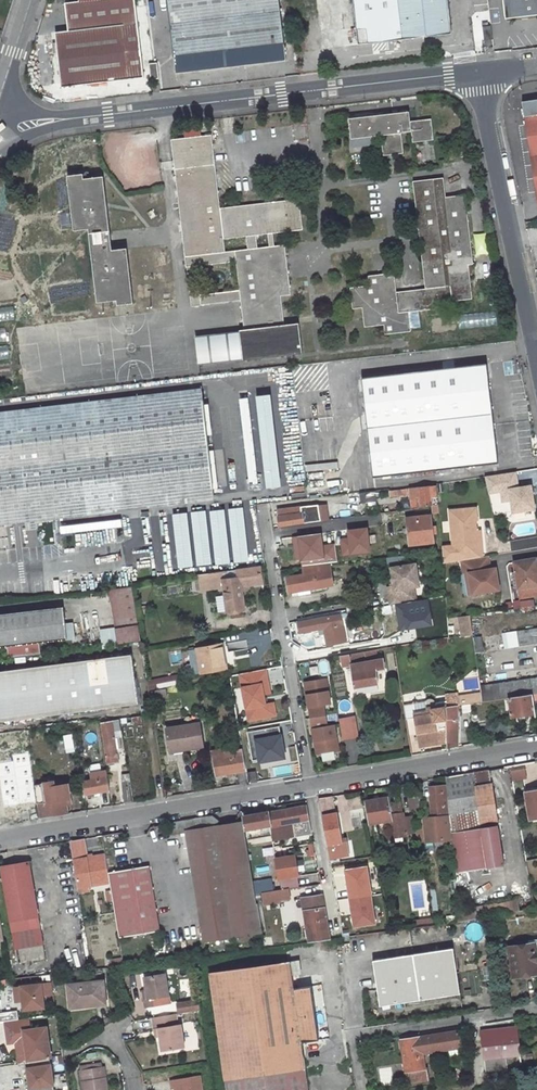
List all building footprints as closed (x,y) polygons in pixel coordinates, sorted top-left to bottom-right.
[(63,87),(143,79),(135,0),(80,0),(80,2),(66,4),(70,31),(57,33),(63,87)] [(278,0),(168,0),(176,74),(285,61),(278,0)] [(359,45),(451,33),(447,0),(353,0),(359,45)] [(506,17),(536,14),(536,0),(504,0),(506,17)] [(479,19),(471,20),(476,52),(483,51),(479,19)] [(492,31),(490,24),(482,24),(483,32),(492,31)] [(520,102),(533,197),(536,196),(536,99),(520,102)] [(408,113),(347,120),(349,141),(376,138),(378,159),(402,155),(400,135),(410,134),(411,143),(432,141),(429,119),(409,122),(408,113)] [(210,136),(169,141),(184,268),(186,267),(191,307),(199,306),(199,304),(238,300),(242,329),(238,330),(241,362),(302,355),(298,323),(284,325),(280,297),(289,295),(282,246),(273,247),(271,234),(301,230),(297,200),(219,209),(210,136)] [(81,174),(66,176),(73,231),(88,229),(97,303),(117,301),(117,306),(133,304),(126,249),(112,251),(102,177),(82,179),(81,174)] [(443,198),(441,179),(411,183),(424,289),(398,293),(396,274),(367,277),(368,286),(349,288),(351,310),(361,308),(363,328),(382,326),(384,335),(410,332),(408,312),(452,308),(451,303),(471,300),(467,265),(471,265),(463,195),(443,198)] [(362,378),(373,478),(497,464),(486,364),(362,378)] [(0,413),(0,427),(205,401),(204,388),(0,413)] [(254,398),(241,399),(249,483),(267,481),(268,490),(283,488),(274,395),(254,397),(254,398)] [(214,479),(224,478),(222,460),(215,460),(215,454),(211,454),(205,401),(0,427),(0,515),(214,489),(214,479)] [(528,462),(514,464),(515,472),(515,471),(529,469),(528,462)] [(515,472),(484,476),(488,493),(501,491),(509,490),(510,500),(512,512),(534,509),(531,486),(517,488),(515,471),(515,472)] [(419,487),(420,491),(420,498),(411,499),(412,508),(432,505),(432,497),(438,496),(437,485),(419,487)] [(389,490),(390,497),(407,495),(406,493),(405,488),(389,490)] [(0,515),(0,527),(216,501),(214,489),(0,515)] [(509,490),(501,491),(502,501),(510,500),(509,490)] [(277,510),(280,527),(321,521),(320,514),(303,516),(301,506),(277,510)] [(460,560),(482,556),(481,543),(477,543),(475,519),(477,519),(476,508),(449,510),(452,545),(442,546),(442,550),(443,563),(460,560)] [(408,536),(409,545),(433,542),(430,517),(406,519),(407,527),(403,528),(403,537),(408,536)] [(239,535),(237,519),(225,520),(227,537),(239,535)] [(348,554),(372,550),(368,528),(345,532),(348,554)] [(111,533),(115,555),(120,554),(117,532),(111,533)] [(124,538),(125,546),(145,543),(143,534),(124,538)] [(145,543),(125,546),(126,554),(146,550),(145,543)] [(148,558),(146,550),(126,554),(128,562),(148,558)] [(336,554),(319,556),(320,565),(338,563),(336,554)] [(482,556),(460,560),(463,574),(468,573),(472,594),(498,589),(495,568),(490,569),(487,555),(482,556)] [(149,567),(148,558),(128,562),(129,570),(149,567)] [(514,561),(519,597),(536,595),(536,576),(535,576),(534,570),(536,570),(536,569),(535,558),(514,561)] [(220,572),(228,571),(226,560),(208,563),(209,574),(220,572)] [(391,606),(416,601),(413,587),(411,588),(409,579),(417,577),(415,565),(390,569),(392,581),(394,588),(387,589),(391,606)] [(260,566),(237,569),(239,579),(222,581),(226,600),(242,597),(240,587),(263,583),(260,566)] [(288,578),(290,592),(333,587),(331,572),(332,569),(332,566),(319,568),(319,573),(288,578)] [(221,581),(220,572),(209,574),(210,583),(221,581)] [(468,573),(463,574),(466,594),(472,594),(468,573)] [(417,577),(409,579),(411,588),(413,587),(419,586),(417,577)] [(141,643),(136,612),(132,587),(110,589),(119,646),(141,643)] [(244,610),(242,597),(226,600),(228,612),(244,610)] [(64,608),(0,615),(0,648),(7,647),(8,659),(41,655),(39,643),(67,640),(64,608)] [(320,633),(321,635),(325,634),(328,647),(346,643),(341,616),(299,624),(300,634),(313,631),(314,635),(320,633)] [(473,636),(475,653),(536,644),(536,627),(473,636)] [(221,643),(197,647),(201,671),(225,668),(221,643)] [(138,702),(132,653),(0,669),(0,720),(138,702)] [(375,670),(384,668),(382,658),(357,663),(355,653),(337,656),(339,662),(341,661),(342,666),(351,665),(355,686),(378,682),(375,670)] [(527,657),(527,668),(536,668),(536,657),(527,657)] [(271,693),(266,669),(239,674),(248,721),(268,717),(266,704),(264,694),(271,693)] [(180,683),(178,673),(166,675),(168,686),(180,683)] [(147,679),(149,689),(168,686),(166,675),(147,679)] [(330,703),(326,678),(305,682),(311,717),(326,715),(324,704),(330,703)] [(536,694),(536,678),(480,686),(481,693),(483,702),(510,698),(531,695),(536,694)] [(466,695),(467,704),(470,703),(483,702),(481,693),(466,695)] [(457,705),(459,705),(458,697),(458,694),(446,695),(444,701),(434,702),(434,705),(426,707),(427,709),(422,710),(422,715),(414,716),(419,745),(446,741),(447,707),(457,705)] [(467,704),(466,695),(458,697),(459,705),(463,704),(467,704)] [(531,695),(510,698),(513,717),(534,713),(531,695)] [(266,704),(268,717),(276,715),(274,703),(266,704)] [(447,707),(446,741),(446,749),(457,747),(457,705),(447,707)] [(328,726),(326,715),(311,717),(317,752),(338,749),(334,725),(328,726)] [(339,718),(342,737),(357,734),(354,716),(339,718)] [(119,761),(116,744),(120,744),(119,736),(115,737),(114,729),(120,728),(119,720),(102,722),(108,763),(119,761)] [(85,722),(73,723),(75,732),(86,730),(85,722)] [(164,728),(167,748),(184,746),(185,751),(203,749),(199,723),(164,728)] [(281,726),(250,731),(253,759),(260,758),(260,761),(285,758),(281,726)] [(26,729),(0,733),(0,754),(14,751),(18,781),(17,781),(21,809),(37,807),(36,804),(26,729)] [(73,735),(63,736),(66,754),(76,753),(73,735)] [(184,746),(167,748),(168,754),(185,751),(184,746)] [(224,748),(212,750),(215,775),(246,771),(242,749),(225,752),(224,748)] [(510,766),(511,775),(525,772),(523,763),(510,766)] [(451,830),(455,872),(498,866),(489,769),(446,776),(447,785),(451,830)] [(247,772),(249,782),(257,781),(255,771),(247,772)] [(110,793),(108,778),(98,779),(97,773),(91,774),(91,780),(82,781),(84,794),(87,794),(88,797),(110,793)] [(21,809),(17,781),(10,782),(13,810),(21,809)] [(133,800),(130,781),(122,782),(124,801),(133,800)] [(13,810),(10,782),(0,784),(0,813),(13,810)] [(34,786),(36,804),(39,804),(41,818),(68,813),(66,800),(71,799),(69,786),(55,788),(54,782),(34,786)] [(447,785),(429,787),(431,818),(428,818),(430,841),(450,839),(449,830),(451,830),(447,785)] [(535,817),(530,790),(525,791),(529,818),(535,817)] [(420,795),(410,796),(412,810),(421,809),(420,795)] [(333,796),(319,798),(327,847),(342,845),(337,814),(336,814),(333,796)] [(365,801),(369,824),(374,823),(390,820),(393,837),(406,835),(406,833),(413,831),(411,816),(403,818),(400,803),(388,804),(387,798),(365,801)] [(295,836),(311,834),(307,806),(261,814),(261,810),(251,812),(251,816),(244,817),(246,828),(255,826),(256,832),(260,831),(261,835),(271,833),(270,827),(293,824),(295,836)] [(259,893),(255,893),(253,893),(240,812),(169,824),(170,835),(187,832),(206,938),(266,929),(259,893)] [(151,827),(153,838),(170,835),(169,824),(151,827)] [(103,856),(88,859),(84,839),(70,841),(78,887),(107,882),(103,856)] [(327,847),(330,860),(349,857),(347,844),(342,845),(327,847)] [(305,849),(307,859),(316,857),(314,847),(305,849)] [(294,856),(275,858),(278,879),(298,876),(294,856)] [(1,867),(15,948),(24,947),(43,944),(29,862),(1,867)] [(119,937),(159,930),(148,864),(108,871),(110,881),(111,892),(113,901),(119,937)] [(257,865),(252,865),(255,887),(260,886),(257,865)] [(354,926),(376,923),(369,865),(350,867),(352,892),(350,892),(354,926)] [(302,884),(319,882),(318,873),(301,875),(302,884)] [(288,897),(287,889),(276,890),(261,892),(263,903),(278,901),(277,898),(288,897)] [(322,895),(302,898),(309,941),(329,939),(327,928),(322,895)] [(17,962),(45,958),(43,944),(24,947),(15,948),(16,953),(17,962)] [(514,983),(536,980),(536,956),(536,955),(536,944),(528,945),(528,948),(510,951),(514,983)] [(458,994),(452,948),(371,960),(379,1006),(458,994)] [(110,960),(111,967),(113,966),(123,965),(122,959),(110,960)] [(290,961),(209,972),(221,1055),(302,1043),(301,1039),(318,1037),(310,984),(293,987),(290,961)] [(484,979),(493,978),(492,966),(483,967),(484,979)] [(146,997),(147,1005),(164,1002),(163,995),(170,994),(167,972),(146,975),(148,987),(149,996),(146,997)] [(67,985),(69,1008),(105,1004),(102,980),(67,985)] [(43,995),(53,994),(52,982),(15,986),(16,995),(23,995),(23,1002),(24,1010),(45,1007),(43,995)] [(198,998),(178,1001),(180,1011),(200,1008),(198,998)] [(19,1018),(18,1010),(0,1012),(0,1013),(1,1021),(19,1018)] [(177,1011),(154,1014),(156,1026),(160,1026),(161,1034),(163,1048),(185,1045),(181,1022),(178,1022),(177,1011)] [(29,1020),(5,1024),(8,1042),(16,1041),(25,1040),(28,1059),(50,1056),(51,1056),(46,1026),(31,1028),(29,1020)] [(485,1060),(520,1055),(516,1026),(480,1031),(485,1060)] [(401,1040),(408,1083),(429,1080),(427,1066),(424,1066),(422,1053),(461,1047),(459,1031),(401,1040)] [(16,1041),(19,1060),(24,1060),(28,1059),(25,1040),(16,1041)] [(221,1055),(224,1079),(226,1089),(309,1089),(307,1077),(302,1043),(221,1055)] [(24,1060),(25,1068),(27,1068),(30,1087),(28,1087),(28,1089),(55,1089),(50,1056),(28,1059),(24,1060)] [(104,1065),(81,1069),(84,1089),(107,1089),(104,1065)] [(176,1088),(176,1089),(203,1089),(201,1075),(172,1079),(173,1088),(176,1088)]
